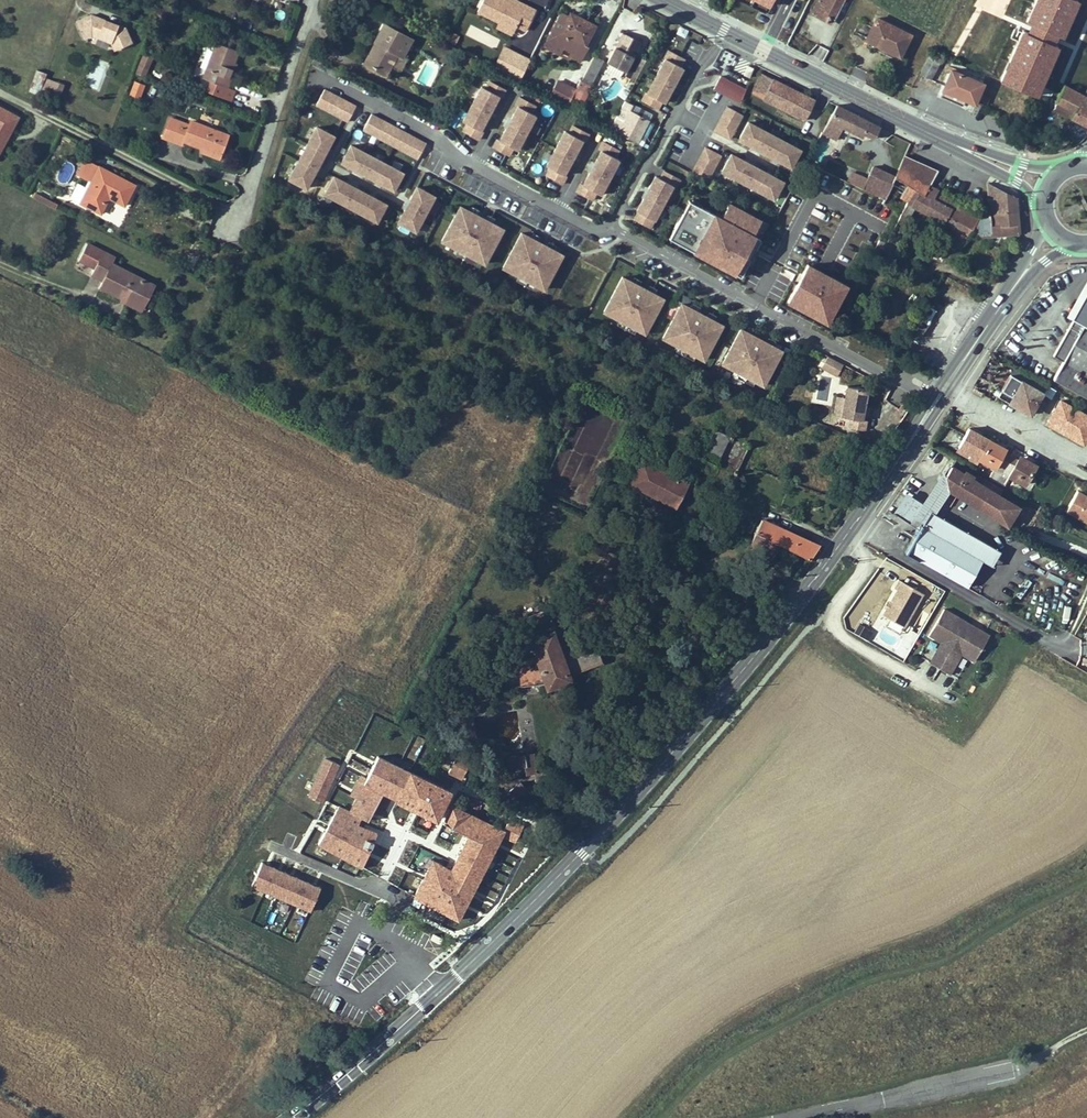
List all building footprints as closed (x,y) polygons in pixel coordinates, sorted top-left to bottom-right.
[(536,10),(526,5),(524,10),(504,0),(483,0),(477,11),(498,22),(514,30),(516,26),(526,31),(536,10)] [(526,5),(515,0),(505,0),(504,0),(524,10),(526,5)] [(756,0),(755,0),(753,4),(766,11),(768,6),(756,0)] [(844,0),(819,0),(812,13),(827,21),(829,17),(834,19),(844,0)] [(1032,24),(1056,34),(1061,37),(1077,0),(1036,0),(1027,21),(1032,24)] [(558,19),(547,40),(571,52),(569,56),(570,57),(580,62),(588,46),(585,45),(595,25),(570,13),(565,23),(558,19)] [(565,23),(568,16),(561,13),(558,19),(565,23)] [(132,43),(125,28),(105,20),(104,23),(100,21),(101,18),(92,15),(77,21),(84,38),(92,35),(112,42),(115,50),(132,43)] [(900,57),(911,35),(877,18),(866,40),(869,42),(900,57)] [(512,35),(514,30),(498,22),(496,27),(512,35)] [(412,39),(384,24),(375,42),(376,42),(365,63),(387,75),(391,66),(398,54),(402,56),(412,39)] [(1056,34),(1032,24),(1028,33),(1052,44),(1056,34)] [(1025,32),(1023,31),(1018,42),(1024,45),(1026,42),(1025,40),(1023,37),(1024,34),(1025,32)] [(1001,81),(1036,95),(1042,79),(1037,77),(1041,69),(1045,60),(1050,63),(1057,46),(1052,44),(1028,33),(1025,32),(1024,34),(1023,37),(1025,40),(1026,42),(1024,45),(1018,42),(1009,62),(1014,64),(1010,72),(1005,70),(1001,81)] [(625,75),(636,81),(646,61),(635,56),(639,47),(633,44),(635,39),(623,33),(607,62),(626,72),(625,75)] [(449,42),(455,45),(459,38),(453,35),(449,42)] [(569,56),(571,52),(547,40),(544,47),(568,59),(570,57),(569,56)] [(193,74),(199,76),(211,44),(205,42),(193,74)] [(900,57),(869,42),(867,46),(898,61),(900,57)] [(228,78),(238,51),(217,43),(203,78),(228,88),(231,79),(228,78)] [(504,48),(494,68),(501,72),(511,52),(504,48)] [(664,59),(655,76),(672,86),(681,68),(679,67),(683,59),(667,51),(663,59),(664,59)] [(147,69),(153,55),(145,52),(139,66),(147,69)] [(501,72),(519,81),(530,61),(511,52),(501,72)] [(931,80),(941,58),(931,53),(920,74),(931,80)] [(398,54),(391,66),(400,70),(406,59),(402,56),(398,54)] [(475,61),(465,55),(461,62),(471,68),(475,61)] [(591,86),(604,61),(594,56),(582,81),(591,86)] [(94,57),(82,85),(98,92),(110,63),(94,57)] [(1041,69),(1046,71),(1050,63),(1045,60),(1041,69)] [(1014,64),(1009,62),(1005,70),(1010,72),(1014,64)] [(237,64),(234,63),(228,78),(231,79),(237,64)] [(139,66),(136,74),(144,77),(147,69),(139,66)] [(1037,77),(1042,79),(1046,71),(1041,69),(1037,77)] [(41,90),(47,74),(37,70),(31,87),(41,90)] [(979,94),(983,84),(951,70),(940,96),(962,105),(965,99),(975,104),(977,100),(979,94)] [(790,113),(800,93),(762,73),(754,89),(753,94),(790,113)] [(663,103),(672,86),(655,76),(646,93),(645,93),(640,101),(656,110),(660,102),(663,103)] [(720,76),(713,88),(719,92),(726,79),(720,76)] [(43,92),(51,95),(55,81),(48,78),(43,92)] [(726,79),(719,92),(740,103),(745,89),(726,79)] [(59,97),(64,84),(55,81),(51,95),(59,97)] [(472,104),(489,113),(499,96),(501,97),(505,89),(490,81),(486,88),(481,86),(472,104)] [(549,97),(567,107),(576,90),(558,81),(549,97)] [(591,86),(581,81),(572,99),(582,104),(591,86)] [(135,82),(130,96),(139,99),(144,85),(135,82)] [(1085,96),(1064,85),(1056,101),(1058,102),(1075,111),(1071,118),(1086,126),(1086,90),(1085,96)] [(41,90),(31,87),(29,92),(39,95),(41,90)] [(332,93),(324,89),(316,104),(324,109),(332,93)] [(331,113),(340,97),(332,93),(324,109),(331,113)] [(790,113),(805,120),(815,100),(800,93),(790,113)] [(989,98),(979,94),(977,100),(987,104),(989,98)] [(339,117),(347,101),(340,97),(331,113),(339,117)] [(518,106),(509,123),(526,133),(536,115),(531,113),(536,105),(520,97),(516,105),(518,106)] [(347,121),(355,106),(347,101),(339,117),(347,121)] [(633,105),(625,101),(610,129),(637,143),(642,134),(648,121),(630,111),(633,105)] [(1075,111),(1058,102),(1053,110),(1070,120),(1071,118),(1075,111)] [(480,130),(487,118),(489,113),(472,104),(463,121),(467,124),(463,131),(478,140),(483,131),(480,130)] [(630,111),(648,121),(652,115),(633,105),(630,111)] [(727,105),(722,113),(738,122),(742,114),(727,105)] [(837,105),(823,132),(836,140),(841,130),(843,127),(849,131),(862,138),(864,134),(874,139),(880,127),(837,105)] [(6,139),(2,137),(4,134),(8,136),(18,118),(0,108),(0,150),(6,139)] [(718,121),(734,129),(738,122),(722,113),(718,121)] [(379,118),(371,114),(363,130),(371,134),(379,118)] [(436,121),(444,126),(447,118),(440,114),(436,121)] [(204,149),(220,155),(228,135),(191,121),(189,125),(170,118),(163,137),(183,145),(184,141),(204,149)] [(379,138),(387,122),(379,118),(371,134),(379,138)] [(714,129),(729,137),(734,129),(718,121),(714,129)] [(387,142),(395,127),(387,122),(379,138),(387,142)] [(791,167),(800,150),(748,122),(739,139),(791,167)] [(509,123),(506,128),(500,140),(497,139),(493,147),(509,156),(513,148),(517,150),(526,133),(509,123)] [(555,148),(573,157),(582,140),(584,142),(589,133),(573,125),(569,133),(565,131),(555,148)] [(334,136),(316,127),(289,179),(306,188),(334,136)] [(395,127),(387,142),(394,146),(402,131),(395,127)] [(402,131),(394,146),(402,150),(410,135),(402,131)] [(642,134),(637,143),(642,146),(647,137),(642,134)] [(410,155),(418,139),(410,135),(402,150),(410,155)] [(418,159),(426,143),(418,139),(410,155),(418,159)] [(601,151),(592,168),(610,177),(619,159),(615,157),(619,149),(603,141),(599,149),(601,151)] [(351,145),(342,162),(393,190),(403,173),(351,145)] [(700,155),(716,163),(720,155),(705,147),(700,155)] [(564,174),(570,162),(573,157),(555,148),(546,166),(550,168),(546,176),(562,184),(566,176),(564,174)] [(219,158),(220,155),(204,149),(202,152),(219,158)] [(774,199),(783,182),(731,154),(722,171),(774,199)] [(696,163),(712,171),(716,163),(700,155),(696,163)] [(929,186),(938,170),(904,155),(895,177),(906,184),(900,197),(908,202),(912,204),(919,192),(933,201),(936,194),(938,191),(929,186)] [(124,206),(135,185),(86,160),(78,175),(91,181),(80,203),(101,213),(107,202),(103,200),(105,196),(109,198),(124,206)] [(692,171),(707,179),(712,171),(696,163),(692,171)] [(875,195),(885,172),(872,166),(867,178),(863,189),(875,195)] [(592,168),(590,173),(583,185),(581,183),(576,192),(592,200),(596,192),(600,194),(610,177),(592,168)] [(655,176),(649,189),(646,194),(663,203),(672,186),(676,187),(680,179),(664,171),(660,179),(655,176)] [(867,178),(852,172),(848,182),(863,189),(867,178)] [(895,177),(885,172),(875,195),(879,197),(885,199),(895,177)] [(377,221),(386,204),(334,176),(325,194),(377,221)] [(883,206),(884,203),(902,213),(908,202),(900,197),(906,184),(895,177),(885,199),(879,197),(876,204),(882,207),(883,206)] [(1017,211),(1016,198),(987,183),(988,200),(997,199),(998,213),(1001,213),(1001,211),(1010,210),(1010,212),(1017,211)] [(398,222),(416,231),(434,196),(417,187),(398,222)] [(938,203),(941,197),(936,194),(933,201),(919,192),(912,204),(915,206),(953,227),(945,242),(960,250),(968,235),(969,236),(992,236),(1019,233),(1017,211),(1010,212),(1010,210),(1001,211),(1001,213),(998,213),(997,199),(988,200),(989,207),(979,217),(944,198),(941,204),(938,203)] [(35,193),(33,197),(55,209),(57,205),(35,193)] [(663,203),(646,194),(637,211),(639,212),(634,220),(650,228),(663,203)] [(912,204),(908,202),(902,213),(901,216),(887,244),(880,241),(876,250),(891,257),(905,230),(901,229),(903,226),(904,227),(915,206),(912,204)] [(901,216),(902,213),(884,203),(883,206),(901,216)] [(442,241),(484,263),(503,229),(460,206),(442,241)] [(866,207),(861,218),(873,223),(878,212),(866,207)] [(737,223),(760,235),(764,227),(741,215),(737,223)] [(737,223),(729,239),(752,251),(756,243),(767,249),(762,259),(785,271),(786,269),(797,274),(805,260),(806,261),(818,239),(816,238),(824,224),(811,217),(803,232),(783,221),(772,241),(760,235),(737,223)] [(843,232),(834,250),(849,258),(859,240),(843,232)] [(521,233),(503,267),(544,289),(562,254),(521,233)] [(729,239),(722,251),(745,263),(752,251),(729,239)] [(112,264),(115,258),(87,244),(79,260),(95,268),(92,274),(103,280),(100,286),(123,298),(124,296),(139,303),(144,293),(149,295),(154,285),(112,264)] [(891,257),(876,250),(874,252),(890,260),(891,257)] [(604,311),(645,333),(663,299),(622,277),(604,311)] [(954,300),(960,294),(949,283),(943,289),(954,300)] [(1071,319),(1073,320),(1053,356),(1064,361),(1053,379),(1086,398),(1086,289),(1071,319)] [(139,303),(124,296),(123,298),(122,300),(141,310),(149,295),(144,293),(139,303)] [(722,325),(681,303),(663,338),(704,360),(722,325)] [(741,329),(722,363),(763,385),(781,351),(741,329)] [(824,363),(831,367),(835,360),(827,356),(824,363)] [(821,368),(837,376),(843,364),(835,360),(831,367),(824,363),(821,368)] [(999,362),(998,369),(1010,371),(1011,364),(999,362)] [(1047,386),(1014,368),(1010,375),(1043,393),(1047,386)] [(1030,415),(1043,393),(1010,375),(1002,390),(1003,391),(1000,397),(1030,415)] [(841,417),(850,418),(849,427),(865,430),(866,420),(862,420),(863,415),(864,407),(867,390),(847,386),(845,398),(841,417)] [(998,396),(1002,390),(997,387),(993,393),(998,396)] [(833,415),(841,417),(845,398),(836,396),(833,415)] [(1060,401),(1047,424),(1058,430),(1060,428),(1085,442),(1086,439),(1086,416),(1060,401)] [(704,452),(719,458),(729,435),(715,428),(704,452)] [(1085,442),(1060,428),(1058,430),(1084,444),(1085,442)] [(1007,462),(1000,457),(1003,452),(1003,451),(996,447),(998,444),(990,440),(979,459),(994,468),(989,477),(996,481),(1007,462)] [(1010,456),(1003,452),(1000,457),(1007,462),(1010,456)] [(1014,465),(1017,460),(1010,456),(1007,462),(1014,465)] [(1025,484),(1035,465),(1027,461),(1025,463),(1018,459),(1017,460),(1014,465),(1007,462),(996,481),(1004,485),(1009,476),(1025,484)] [(631,481),(677,506),(688,484),(642,460),(631,481)] [(982,485),(951,466),(945,476),(948,489),(1002,522),(1011,509),(1015,512),(1018,514),(1021,509),(998,495),(982,485)] [(934,514),(948,493),(943,471),(913,517),(922,523),(929,511),(930,511),(934,514)] [(1001,490),(985,480),(982,485),(998,495),(1001,490)] [(677,507),(677,506),(631,481),(630,483),(677,507)] [(1078,491),(1067,511),(1086,523),(1086,497),(1078,491)] [(913,517),(922,503),(906,492),(892,513),(909,523),(913,517)] [(1007,525),(1015,512),(1011,509),(1002,522),(1007,525)] [(934,514),(930,511),(922,526),(921,525),(905,553),(918,561),(919,560),(967,587),(982,560),(990,546),(934,514)] [(1039,520),(1043,514),(1038,511),(1035,517),(1039,520)] [(819,546),(762,520),(756,532),(780,544),(810,559),(819,546)] [(743,542),(750,545),(752,539),(720,523),(717,528),(743,542)] [(771,562),(780,544),(756,532),(752,539),(750,545),(743,542),(741,547),(771,562)] [(992,566),(1000,551),(990,546),(982,560),(992,566)] [(904,627),(923,593),(899,580),(894,588),(897,590),(890,603),(887,608),(883,615),(904,627)] [(506,687),(547,682),(548,686),(568,679),(567,676),(603,663),(593,635),(557,648),(549,629),(555,627),(548,609),(524,618),(530,635),(515,641),(517,659),(503,660),(506,687)] [(974,661),(989,635),(944,609),(929,635),(941,642),(951,648),(961,654),(974,661)] [(864,637),(868,629),(859,624),(855,632),(864,637)] [(947,656),(951,648),(941,642),(936,650),(947,656)] [(957,662),(961,654),(951,648),(947,656),(947,657),(957,662)] [(949,674),(957,662),(947,657),(947,656),(936,650),(929,663),(949,674)] [(525,765),(527,774),(536,773),(534,764),(535,764),(534,754),(516,757),(516,756),(507,757),(508,768),(525,765)] [(457,755),(449,772),(462,779),(471,761),(457,755)] [(368,784),(383,792),(397,799),(410,772),(378,756),(366,778),(361,775),(351,794),(356,797),(352,805),(342,799),(318,843),(362,868),(377,833),(357,825),(361,817),(368,820),(376,805),(361,797),(368,784)] [(337,764),(326,759),(309,796),(320,801),(337,764)] [(397,800),(436,819),(450,791),(410,772),(397,799),(397,800)] [(508,793),(515,802),(521,797),(519,794),(525,788),(520,782),(508,793)] [(361,797),(376,805),(383,792),(368,784),(361,797)] [(519,794),(521,797),(528,791),(525,788),(519,794)] [(458,921),(501,835),(515,842),(523,826),(509,819),(503,830),(451,805),(443,822),(469,835),(451,870),(446,868),(427,904),(458,921)] [(427,904),(446,868),(433,861),(414,896),(427,904)] [(316,899),(320,888),(262,862),(241,909),(300,935),(310,911),(316,899)] [(319,915),(324,902),(316,899),(310,911),(319,915)]
